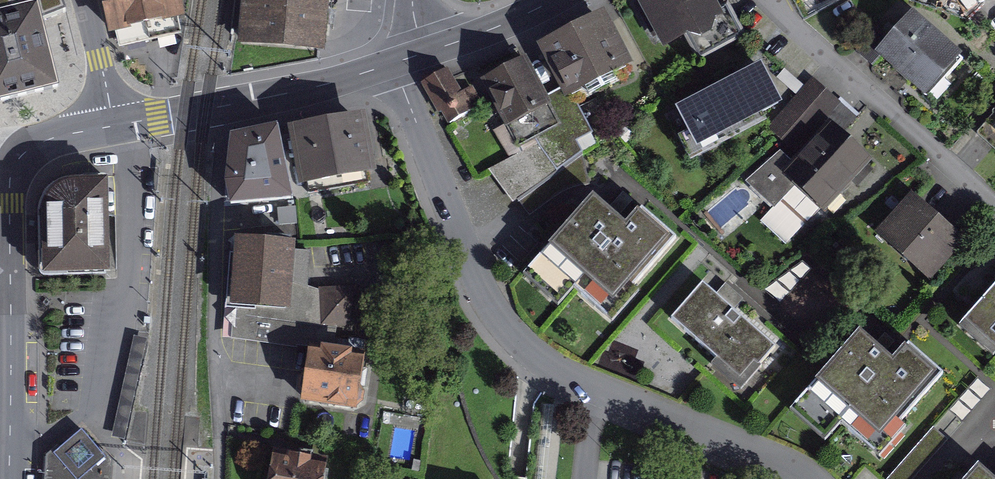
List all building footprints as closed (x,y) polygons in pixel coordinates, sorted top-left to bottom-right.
[(59,82),(46,31),(43,16),(66,7),(63,0),(0,0),(0,97),(59,82)] [(119,46),(181,33),(174,0),(109,0),(119,46)] [(238,44),(321,51),(325,0),(242,0),(238,44)] [(669,44),(729,15),(721,0),(648,0),(669,44)] [(970,49),(925,7),(889,45),(935,87),(970,49)] [(608,9),(548,41),(574,90),(634,58),(608,9)] [(524,58),(485,78),(523,152),(491,168),(515,198),(580,148),(576,139),(591,129),(565,85),(545,95),(524,58)] [(757,66),(672,108),(693,151),(778,110),(757,66)] [(442,106),(450,121),(480,104),(470,88),(460,94),(447,70),(425,83),(439,107),(442,106)] [(791,162),(831,200),(878,151),(839,113),(791,162)] [(297,132),(307,187),(368,175),(358,121),(297,132)] [(264,129),(234,134),(228,175),(234,202),(291,196),(276,127),(264,129)] [(107,175),(68,175),(60,178),(53,181),(45,188),(42,195),(39,201),(37,211),(39,271),(109,270),(107,175)] [(968,238),(911,188),(874,231),(931,280),(968,238)] [(596,191),(531,265),(564,294),(579,276),(610,303),(675,230),(645,204),(630,221),(596,191)] [(235,307),(234,337),(332,349),(335,323),(360,320),(357,290),(322,294),(282,277),(284,241),(238,239),(235,307)] [(772,339),(701,277),(672,311),(738,368),(752,351),(757,356),(772,339)] [(968,313),(994,337),(994,283),(968,313)] [(867,325),(802,399),(835,428),(850,411),(882,438),(947,365),(916,338),(901,355),(878,335),(867,325)] [(306,384),(304,396),(352,403),(359,355),(311,348),(306,384)] [(103,456),(81,429),(56,451),(54,478),(102,478),(103,456)] [(273,478),(318,478),(321,463),(277,456),(273,478)] [(971,478),(994,478),(994,467),(988,460),(971,478)]
